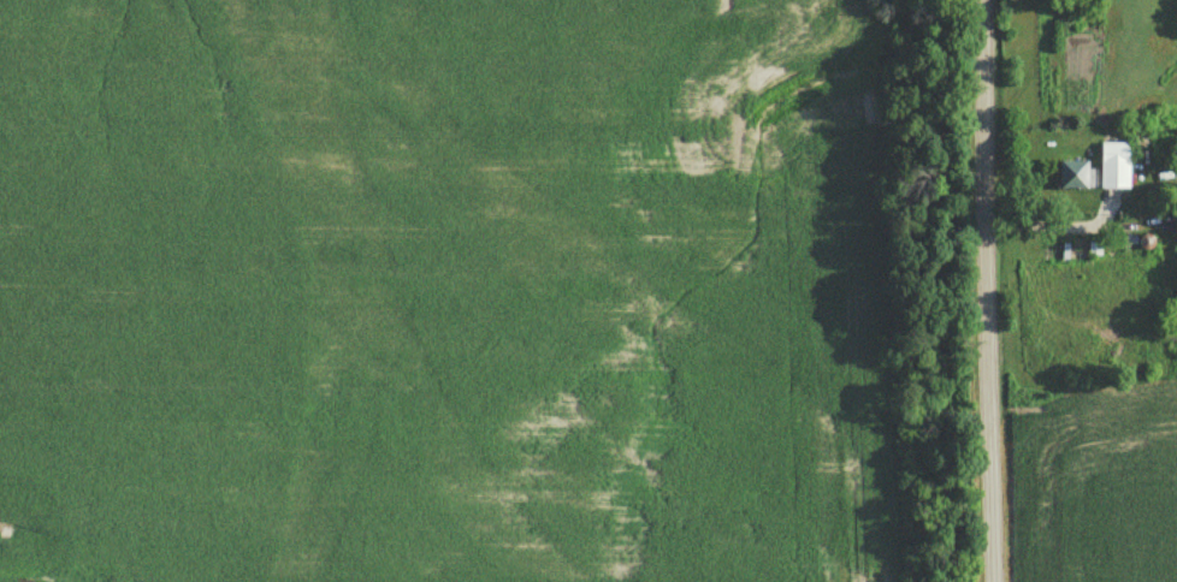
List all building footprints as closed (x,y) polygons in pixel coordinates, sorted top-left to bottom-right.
[(1128,144),(1100,144),(1100,189),(1128,189),(1128,144)] [(1090,190),(1090,162),(1058,162),(1058,190),(1090,190)]
